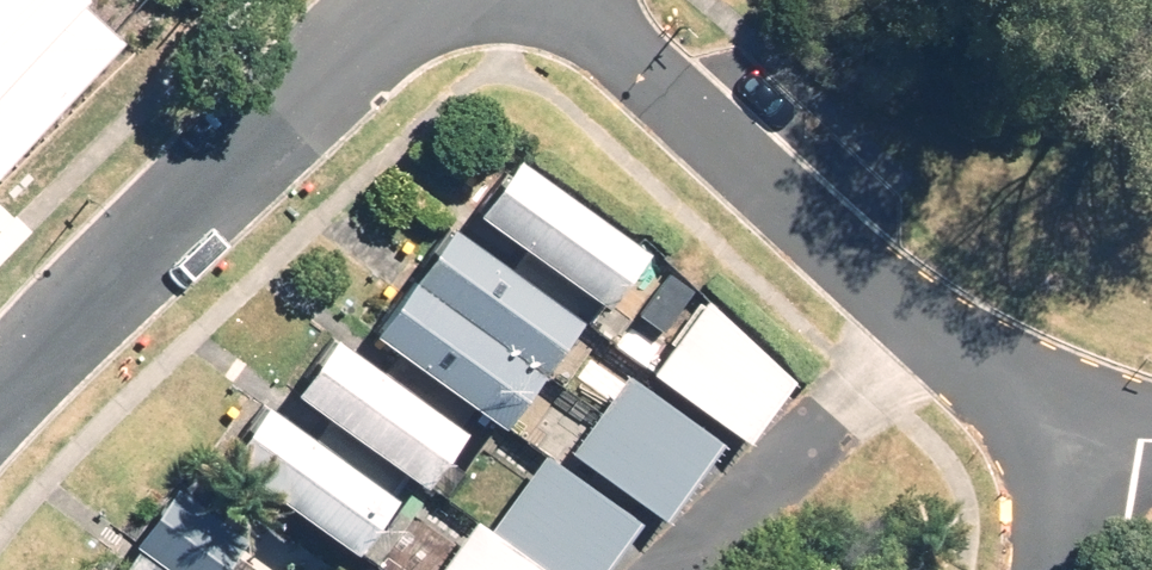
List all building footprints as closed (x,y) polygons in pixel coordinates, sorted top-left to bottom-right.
[(129,48),(85,7),(92,0),(0,0),(0,183),(129,48)] [(516,157),(476,211),(607,304),(646,249),(516,157)] [(450,224),(412,277),(543,371),(582,318),(450,224)] [(504,426),(543,371),(412,277),(373,332),(504,426)] [(709,300),(656,373),(750,441),(794,381),(709,300)] [(465,429),(335,336),(294,393),(424,486),(465,429)] [(724,442),(631,374),(574,452),(667,519),(724,442)] [(396,495),(267,403),(228,458),(357,550),(396,495)] [(547,454),(492,530),(479,521),(443,569),(605,569),(640,521),(547,454)] [(249,540),(178,490),(137,547),(144,552),(131,569),(227,569),(249,540)]
